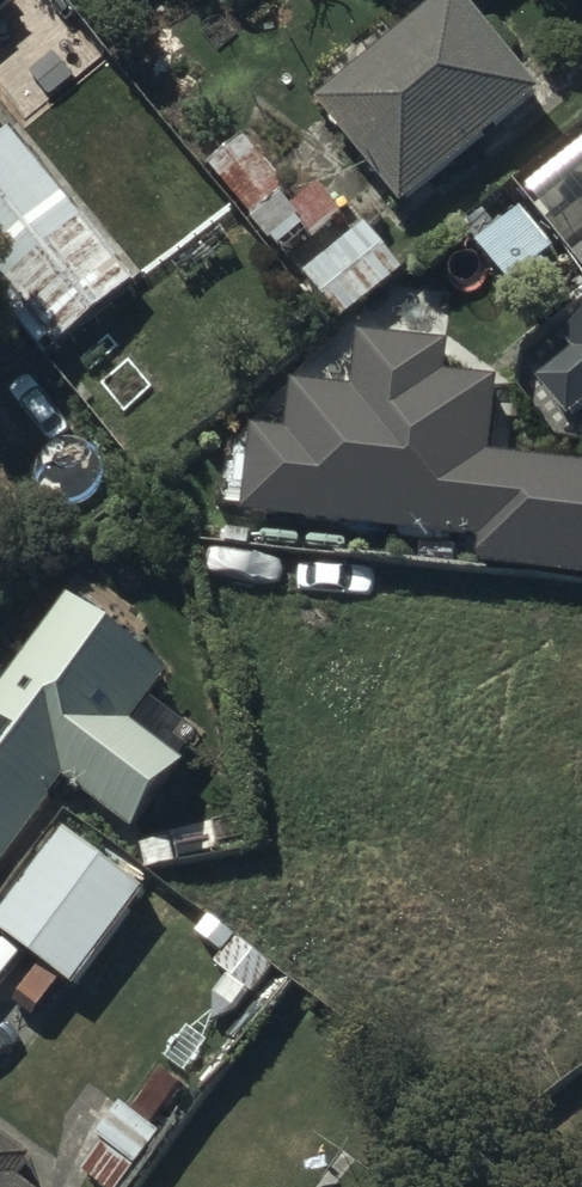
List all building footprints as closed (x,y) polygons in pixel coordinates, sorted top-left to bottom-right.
[(469,0),(437,0),(317,97),(401,201),(541,89),(469,0)] [(15,125),(0,136),(0,270),(23,299),(12,308),(45,351),(136,280),(15,125)] [(249,140),(216,165),(253,215),(251,217),(270,242),(275,239),(284,252),(339,211),(319,184),(295,202),(249,140)] [(403,271),(367,222),(304,270),(340,318),(403,271)] [(563,333),(575,349),(539,377),(570,417),(581,408),(581,319),(563,333)] [(364,331),(358,388),(291,381),(286,426),(255,423),(246,513),(487,537),(484,560),(581,570),(581,462),(492,452),(500,375),(449,370),(452,340),(364,331)] [(69,596),(0,688),(0,863),(65,776),(134,828),(183,762),(131,723),(170,672),(69,596)] [(62,826),(0,908),(0,927),(74,982),(145,889),(62,826)] [(122,1102),(97,1136),(108,1145),(87,1174),(105,1186),(126,1186),(165,1134),(122,1102)] [(0,1131),(0,1186),(37,1186),(32,1153),(0,1131)]
